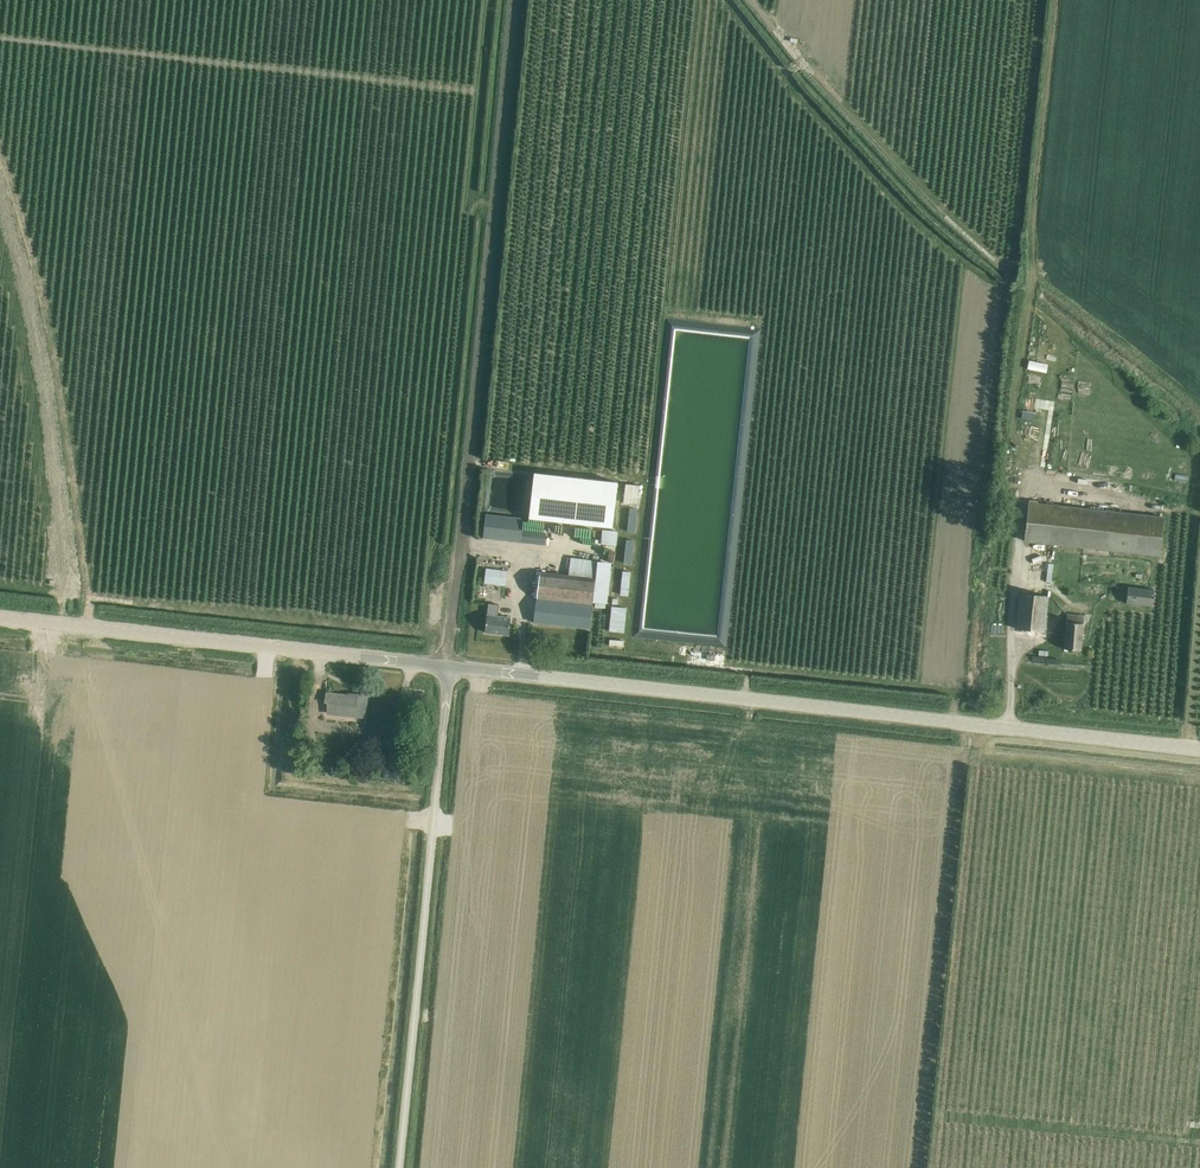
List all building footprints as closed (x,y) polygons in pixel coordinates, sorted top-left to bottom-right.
[(535,473),(530,518),(612,527),(617,483),(535,473)] [(626,483),(623,503),(638,505),(640,485),(626,483)] [(1162,554),(1168,515),(1037,498),(1031,537),(1162,554)] [(637,509),(630,509),(627,532),(634,532),(637,509)] [(521,529),(522,517),(484,514),(482,537),(543,543),(544,531),(521,529)] [(615,547),(617,532),(602,530),(600,545),(615,547)] [(639,559),(644,538),(637,536),(632,557),(639,559)] [(633,541),(626,540),(624,563),(630,564),(633,541)] [(607,603),(610,580),(612,563),(598,562),(598,560),(571,558),(569,574),(540,571),(539,580),(535,621),(591,626),(593,602),(607,603)] [(633,567),(629,592),(636,593),(640,568),(633,567)] [(506,586),(508,571),(486,568),(484,583),(506,586)] [(628,596),(630,572),(623,572),(620,595),(628,596)] [(1156,604),(1158,588),(1132,585),(1130,601),(1156,604)] [(1023,592),(1019,628),(1047,631),(1051,596),(1023,592)] [(489,604),(486,632),(508,634),(510,617),(497,616),(498,605),(489,604)] [(623,633),(626,608),(612,606),(609,631),(623,633)] [(1083,649),(1085,622),(1069,621),(1066,647),(1083,649)] [(365,716),(367,697),(350,695),(349,697),(328,694),(327,702),(330,703),(329,712),(365,716)]
